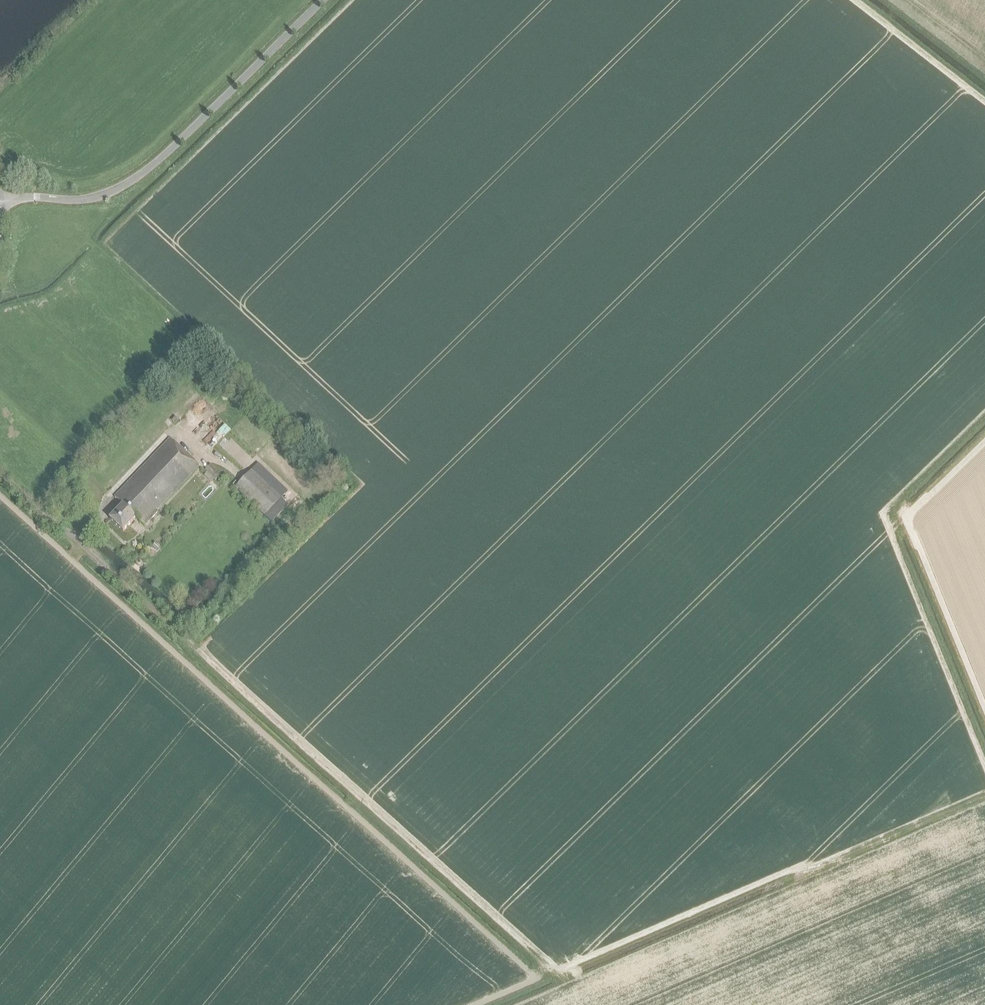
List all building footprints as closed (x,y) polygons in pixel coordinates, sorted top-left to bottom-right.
[(156,511),(198,466),(169,439),(114,497),(122,505),(109,519),(122,532),(136,518),(144,526),(158,512),(156,511)] [(220,474),(211,465),(205,471),(207,473),(204,475),(210,481),(213,478),(215,480),(220,474)] [(281,498),(251,470),(234,488),(264,516),(281,498)]
